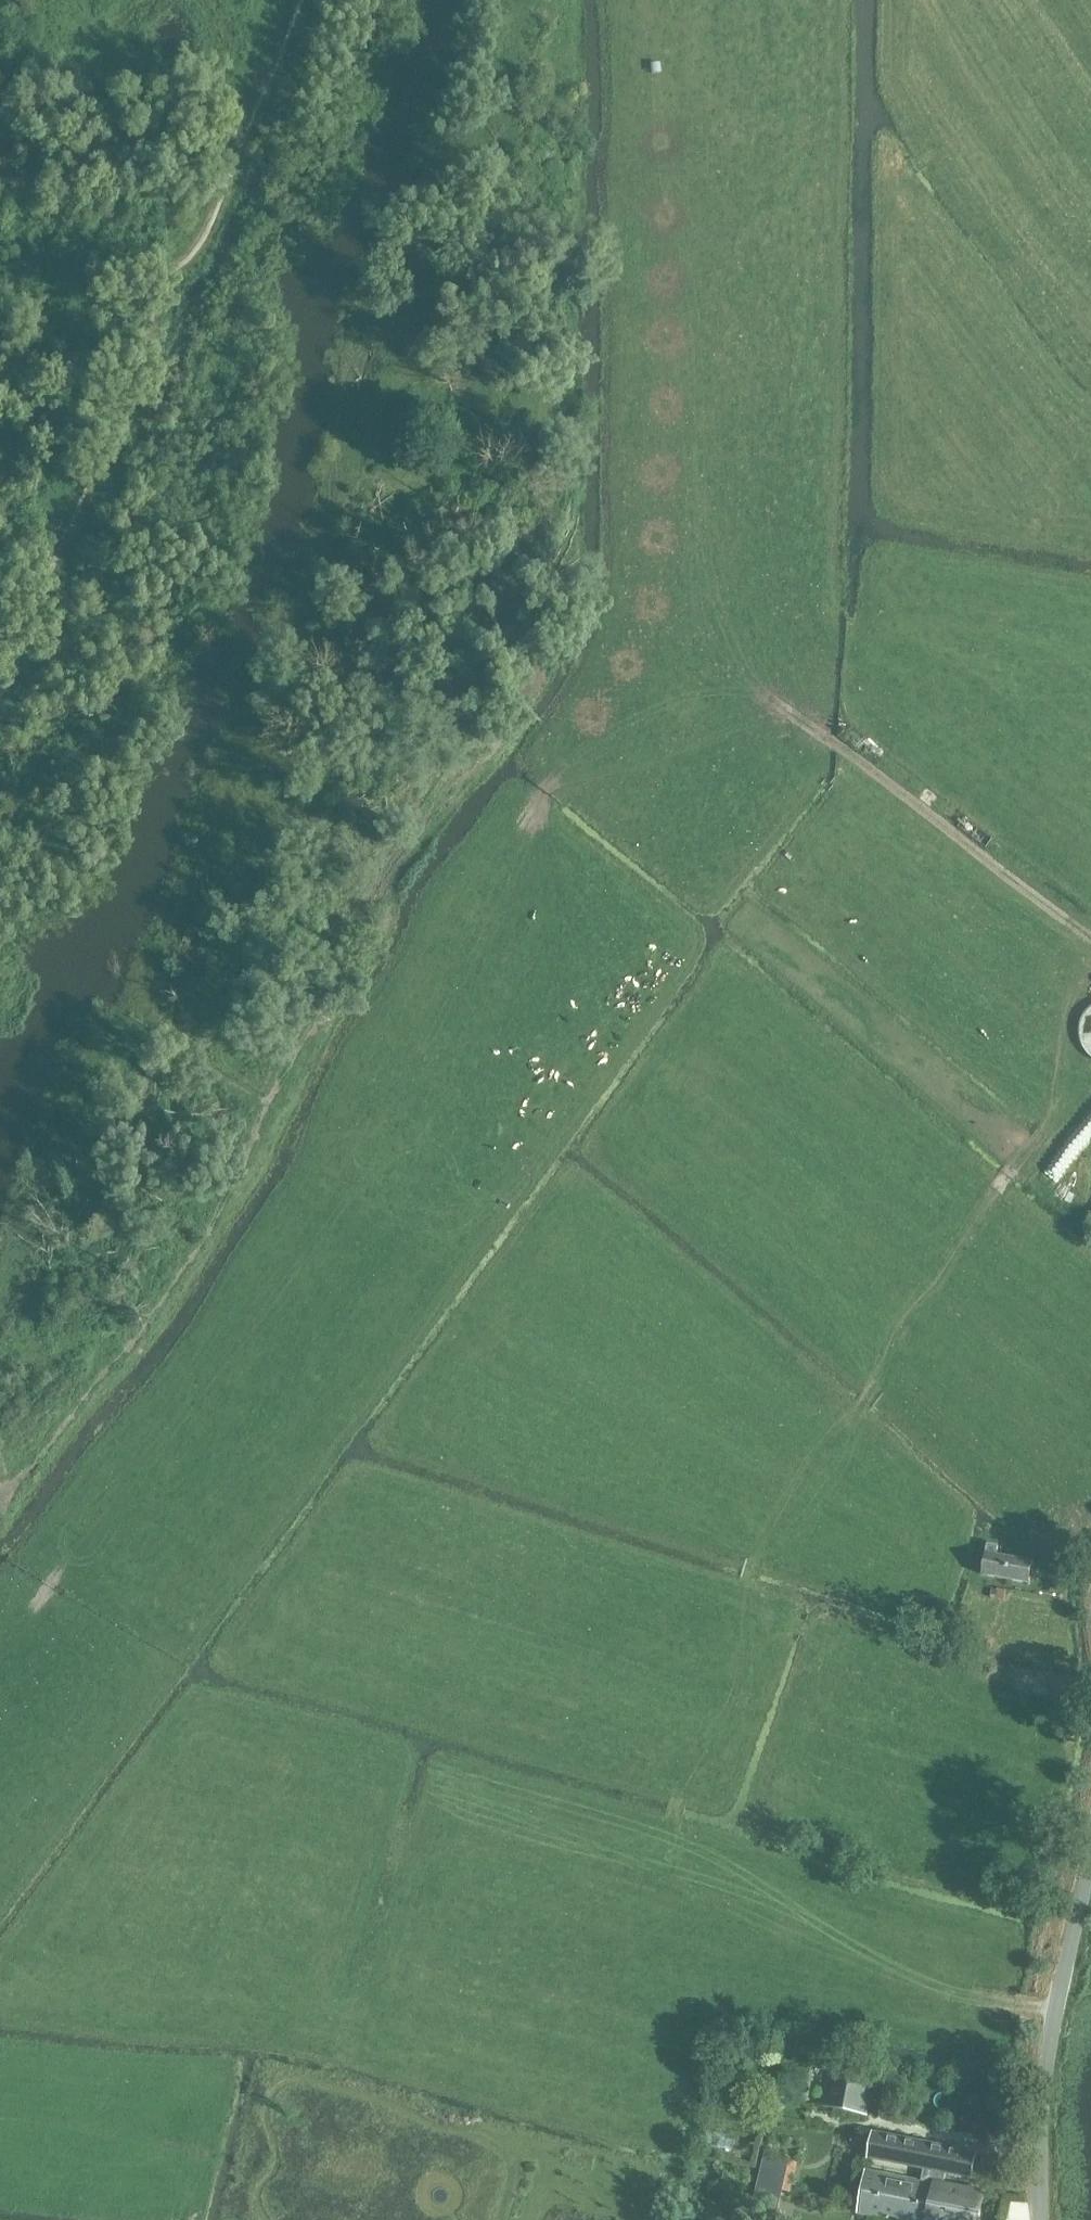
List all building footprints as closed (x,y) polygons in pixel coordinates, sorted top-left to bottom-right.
[(1030,1583),(1034,1561),(996,1554),(998,1545),(987,1543),(981,1573),(1030,1583)] [(867,2114),(875,2071),(831,2062),(822,2105),(867,2114)] [(895,2219),(978,2219),(983,2194),(944,2186),(947,2174),(971,2179),(976,2152),(874,2132),(868,2157),(924,2168),(922,2180),(867,2169),(858,2213),(895,2219)] [(776,2214),(789,2160),(765,2154),(752,2208),(776,2214)]
